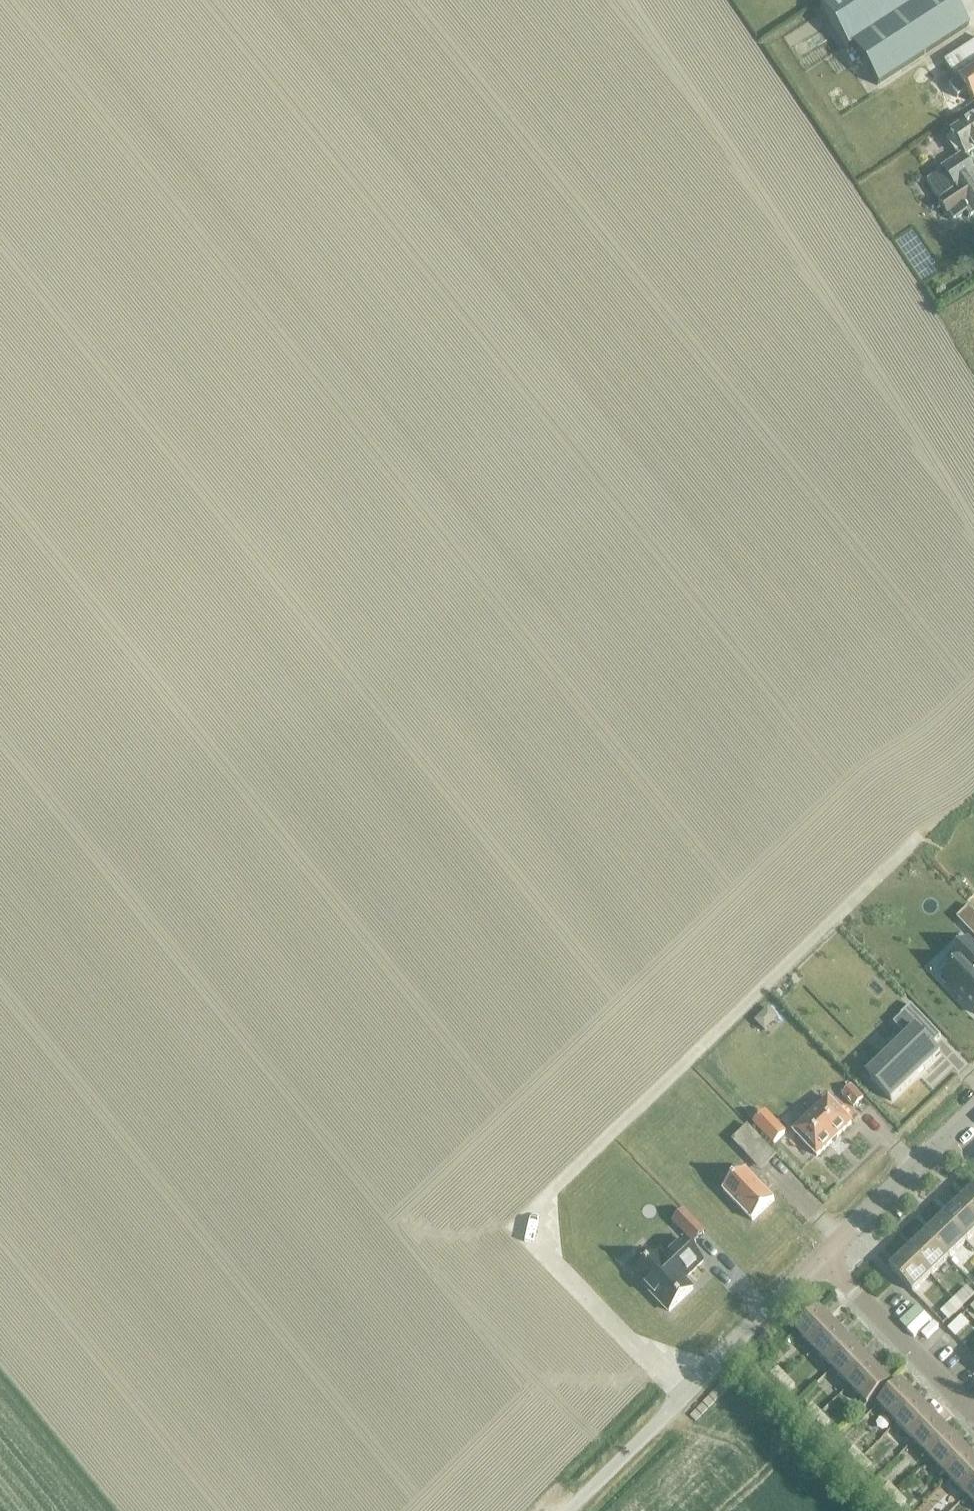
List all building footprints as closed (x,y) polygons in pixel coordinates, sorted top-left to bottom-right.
[(818,5),(847,49),(851,47),(921,0),(826,0),(818,5)] [(851,47),(877,86),(968,27),(950,0),(921,0),(851,47)] [(973,63),(973,42),(942,63),(952,77),(955,75),(970,66),(973,63)] [(955,75),(958,80),(973,104),(973,70),(973,71),(970,66),(955,75)] [(949,133),(961,152),(965,158),(973,151),(973,117),(949,133)] [(924,183),(937,202),(936,203),(945,216),(946,215),(951,222),(964,214),(966,218),(972,214),(973,217),(973,216),(973,183),(972,179),(973,179),(966,168),(970,165),(965,158),(961,152),(956,155),(958,158),(939,170),(941,172),(924,183)] [(956,918),(973,937),(973,912),(969,906),(956,918)] [(942,981),(973,1014),(973,946),(968,940),(948,959),(956,967),(942,981)] [(871,1079),(870,1080),(891,1101),(940,1054),(931,1045),(940,1037),(910,1006),(901,1015),(901,1016),(917,1032),(885,1062),(883,1059),(877,1064),(882,1069),(871,1079)] [(851,1086),(842,1095),(853,1107),(862,1099),(851,1086)] [(828,1100),(794,1132),(817,1156),(830,1144),(838,1136),(851,1123),(828,1100)] [(765,1113),(752,1125),(772,1146),(784,1134),(765,1113)] [(764,1146),(752,1158),(760,1166),(772,1155),(764,1146)] [(774,1201),(744,1170),(723,1190),(752,1221),(774,1201)] [(960,1202),(973,1216),(973,1189),(960,1202)] [(943,1219),(965,1242),(973,1234),(973,1216),(960,1202),(943,1219)] [(684,1211),(671,1223),(692,1245),(705,1233),(684,1211)] [(965,1242),(943,1219),(925,1235),(948,1259),(965,1242)] [(948,1259),(925,1235),(908,1252),(930,1276),(948,1259)] [(659,1254),(635,1277),(669,1312),(692,1289),(682,1278),(686,1274),(688,1276),(703,1262),(683,1241),(664,1259),(659,1254)] [(930,1276),(908,1252),(890,1270),(912,1293),(930,1276)] [(962,1305),(973,1294),(965,1287),(955,1298),(962,1305)] [(962,1305),(955,1298),(940,1312),(947,1320),(962,1305)] [(814,1351),(837,1328),(819,1309),(796,1332),(814,1351)] [(955,1338),(968,1325),(961,1318),(948,1330),(955,1338)] [(837,1328),(814,1351),(831,1369),(855,1346),(837,1328)] [(872,1364),(855,1346),(831,1369),(848,1387),(872,1364)] [(872,1364),(848,1387),(866,1406),(890,1383),(872,1364)] [(779,1383),(785,1377),(777,1368),(770,1374),(779,1383)] [(831,1397),(840,1390),(827,1374),(818,1381),(831,1397)] [(794,1386),(785,1377),(779,1383),(788,1392),(794,1386)] [(896,1425),(920,1402),(902,1383),(878,1406),(896,1425)] [(920,1402),(896,1425),(913,1443),(937,1420),(920,1402)] [(814,1419),(820,1413),(811,1404),(805,1410),(814,1419)] [(803,1410),(795,1418),(814,1436),(821,1428),(803,1410)] [(873,1410),(865,1419),(880,1434),(889,1426),(873,1410)] [(829,1422),(820,1413),(814,1419),(823,1428),(829,1422)] [(937,1420),(913,1443),(931,1461),(954,1438),(937,1420)] [(972,1456),(954,1438),(931,1461),(948,1479),(972,1456)] [(855,1463),(861,1456),(852,1448),(846,1454),(855,1463)] [(861,1456),(855,1463),(864,1472),(870,1465),(861,1456)] [(972,1456),(948,1479),(965,1497),(973,1489),(973,1459),(972,1456)] [(890,1499),(896,1493),(887,1484),(881,1490),(890,1499)] [(965,1497),(973,1506),(973,1489),(965,1497)] [(905,1501),(896,1493),(890,1499),(899,1507),(905,1501)]
